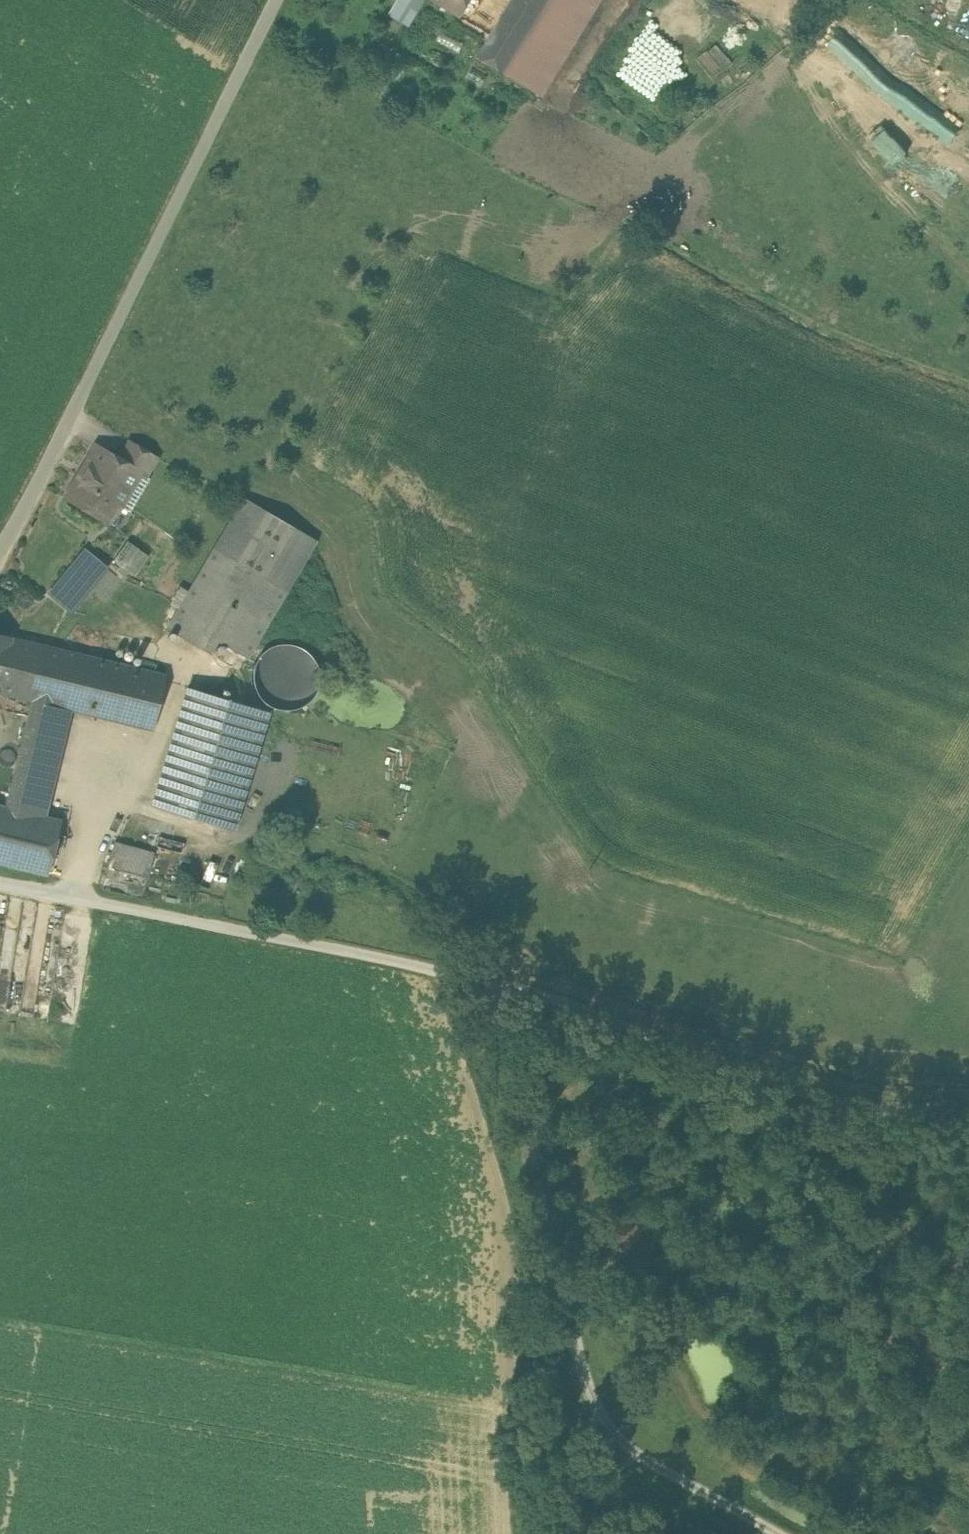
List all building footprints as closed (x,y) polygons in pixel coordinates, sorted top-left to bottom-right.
[(462,16),(471,0),(436,0),(462,16)] [(479,56),(507,73),(551,0),(513,0),(479,56)] [(411,15),(396,6),(391,13),(408,22),(411,15)] [(488,76),(473,67),(467,76),(483,85),(488,76)] [(885,151),(943,205),(957,191),(898,137),(885,151)] [(156,457),(130,442),(120,458),(136,468),(136,469),(146,475),(156,457)] [(120,458),(98,445),(68,497),(106,519),(116,502),(130,510),(149,477),(146,475),(136,469),(136,468),(120,458)] [(245,497),(168,627),(211,653),(219,640),(247,657),(316,539),(245,497)] [(114,557),(135,572),(150,552),(129,537),(114,557)] [(87,550),(52,594),(70,609),(97,576),(113,589),(122,578),(87,550)] [(171,619),(174,612),(171,605),(164,602),(156,605),(154,613),(157,620),(164,623),(171,619)] [(13,636),(13,635),(0,632),(0,691),(33,699),(46,644),(13,636)] [(318,687),(321,674),(318,661),(310,650),(299,643),(286,641),(273,643),(262,651),(255,662),(253,675),(256,688),(263,699),(274,706),(287,708),(300,706),(311,698),(318,687)] [(166,674),(46,644),(33,699),(71,709),(153,729),(166,674)] [(243,704),(188,687),(165,765),(220,781),(243,704)] [(71,709),(33,699),(16,769),(7,806),(45,815),(71,709)] [(220,781),(208,819),(234,826),(269,712),(243,704),(220,781)] [(220,781),(165,765),(153,802),(208,819),(220,781)] [(45,815),(7,806),(0,804),(0,862),(48,874),(49,869),(62,819),(45,815)] [(155,851),(116,841),(109,866),(148,877),(155,851)] [(49,974),(0,974),(0,1007),(45,1007),(45,1004),(49,1004),(49,974)]
